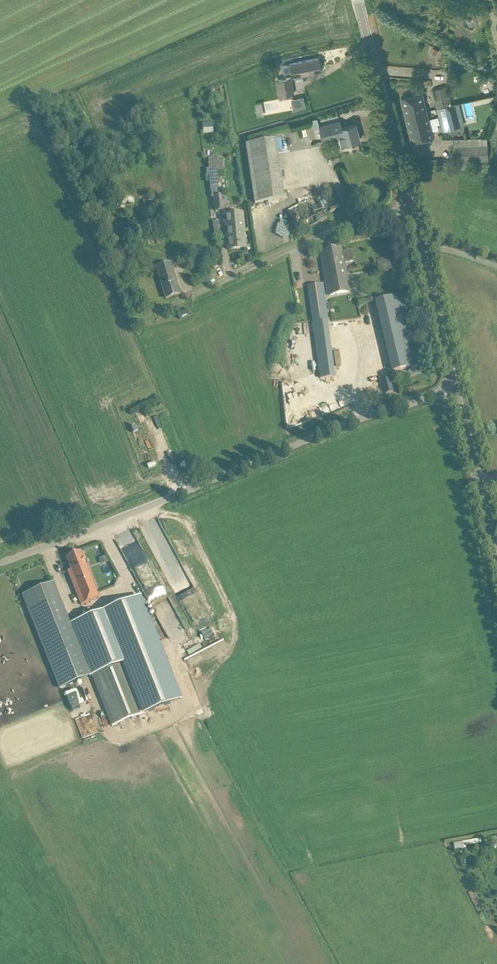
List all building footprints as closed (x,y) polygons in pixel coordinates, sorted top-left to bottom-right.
[(290,63),(293,77),(321,72),(319,58),(290,63)] [(280,96),(294,93),(291,77),(277,80),(280,96)] [(446,86),(433,90),(437,108),(451,105),(446,86)] [(408,123),(428,117),(422,92),(401,97),(408,123)] [(303,97),(290,99),(292,111),(305,107),(303,97)] [(437,108),(443,130),(463,125),(458,103),(451,105),(437,108)] [(433,137),(428,117),(408,123),(412,142),(433,137)] [(338,137),(340,145),(360,140),(356,124),(341,128),(340,121),(319,127),(323,141),(338,137)] [(277,139),(247,143),(255,203),(285,199),(277,139)] [(487,145),(454,146),(455,161),(488,159),(487,145)] [(222,167),(221,158),(209,158),(210,168),(222,167)] [(223,196),(214,197),(215,210),(225,209),(223,196)] [(309,205),(296,204),(296,209),(291,209),(290,219),(303,220),(303,213),(308,213),(309,205)] [(243,213),(225,215),(229,249),(246,248),(243,213)] [(326,280),(347,277),(341,247),(321,251),(326,280)] [(377,260),(380,271),(399,266),(396,255),(377,260)] [(166,298),(180,294),(171,263),(157,267),(166,298)] [(351,291),(347,277),(326,280),(328,296),(351,291)] [(323,283),(308,285),(320,378),(336,376),(325,297),(323,283)] [(419,365),(402,295),(377,301),(393,371),(419,365)] [(393,392),(390,379),(382,381),(385,394),(393,392)] [(71,569),(68,571),(81,605),(99,598),(81,551),(67,557),(71,569)] [(53,584),(24,595),(30,612),(60,689),(70,685),(90,677),(92,676),(112,726),(145,713),(180,699),(159,645),(141,597),(138,598),(137,599),(135,600),(70,625),(54,584),(53,584)]
